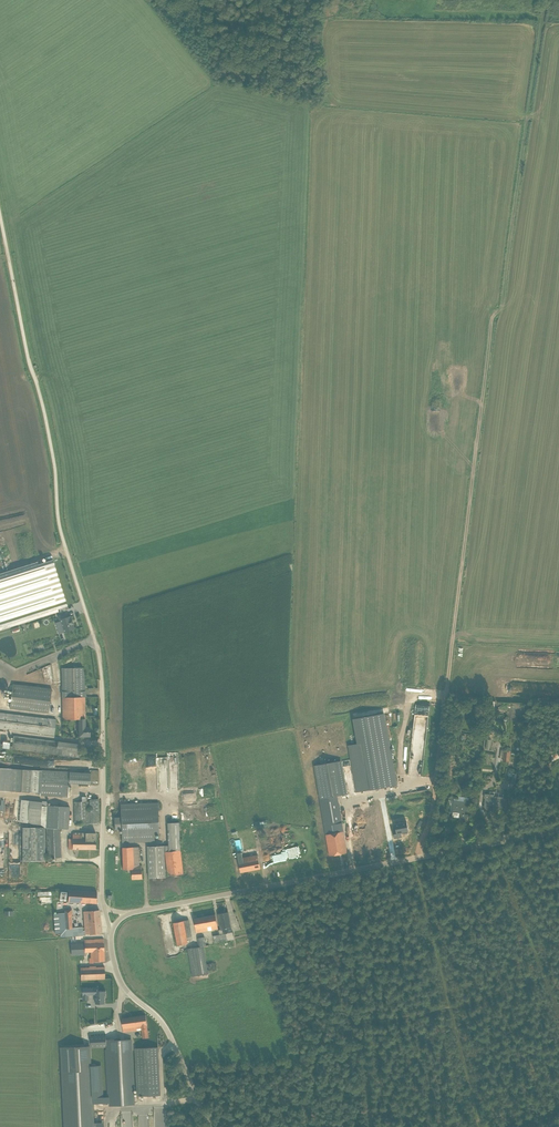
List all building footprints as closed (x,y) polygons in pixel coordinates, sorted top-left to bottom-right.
[(67,606),(52,560),(0,577),(0,627),(67,606)] [(63,632),(74,629),(72,624),(71,620),(70,616),(66,617),(65,613),(57,616),(59,622),(63,632)] [(49,679),(47,670),(43,671),(42,667),(38,668),(41,681),(49,679)] [(84,675),(82,667),(61,668),(62,719),(76,719),(84,719),(84,675)] [(9,709),(48,713),(51,688),(12,684),(9,709)] [(56,719),(47,718),(0,712),(0,728),(54,735),(56,719)] [(355,792),(397,784),(384,713),(353,719),(357,744),(348,745),(355,792)] [(85,727),(84,719),(76,719),(75,728),(78,728),(78,736),(90,736),(90,727),(85,727)] [(80,758),(82,745),(13,736),(12,746),(8,745),(9,740),(3,740),(2,748),(80,758)] [(408,739),(405,775),(417,776),(420,740),(408,739)] [(502,761),(509,762),(511,751),(510,750),(510,748),(509,747),(509,750),(504,749),(504,750),(501,750),(500,757),(503,758),(502,761)] [(10,755),(9,762),(32,765),(33,758),(10,755)] [(320,800),(337,797),(337,795),(347,793),(342,761),(324,764),(324,760),(320,761),(321,764),(314,766),(320,800)] [(453,768),(452,767),(446,767),(444,785),(448,786),(449,779),(451,779),(453,768)] [(90,773),(0,768),(0,790),(40,793),(39,795),(68,797),(68,783),(90,784),(90,773)] [(498,808),(506,809),(508,792),(504,791),(503,797),(494,796),(494,795),(484,793),(484,798),(485,798),(484,809),(488,810),(489,809),(492,809),(492,812),(497,813),(498,808)] [(74,825),(99,823),(98,799),(89,799),(89,812),(88,812),(88,801),(86,801),(86,796),(81,796),(81,801),(73,802),(74,825)] [(459,821),(466,822),(467,814),(465,814),(465,811),(469,812),(470,800),(469,800),(469,797),(458,796),(458,799),(454,798),(454,800),(450,800),(449,811),(453,812),(452,817),(459,817),(459,821)] [(330,855),(347,852),(337,797),(320,800),(330,855)] [(48,858),(61,857),(60,828),(68,829),(69,806),(47,805),(47,801),(41,801),(41,802),(21,800),(19,822),(27,823),(40,825),(47,828),(48,858)] [(121,842),(155,841),(154,835),(160,834),(159,802),(120,804),(120,817),(114,817),(114,829),(121,830),(121,842)] [(353,851),(376,847),(374,838),(383,836),(378,808),(356,812),(356,815),(351,816),(352,821),(351,822),(353,830),(367,828),(368,834),(360,835),(351,837),(353,851)] [(168,875),(184,873),(181,851),(180,822),(168,822),(169,845),(147,846),(149,878),(166,877),(165,852),(165,851),(168,875)] [(22,860),(44,860),(44,827),(22,827),(22,860)] [(95,839),(72,838),(68,838),(68,849),(95,849),(95,839)] [(133,879),(143,878),(142,865),(140,865),(139,849),(141,849),(141,847),(139,847),(121,847),(122,869),(132,869),(133,879)] [(241,872),(260,868),(257,854),(238,858),(241,872)] [(68,901),(95,903),(96,892),(69,890),(68,901)] [(70,936),(82,935),(82,926),(72,926),(71,917),(72,917),(71,909),(64,909),(64,913),(53,914),(54,934),(61,933),(61,936),(70,936)] [(85,934),(100,933),(98,910),(83,911),(85,934)] [(220,934),(232,932),(228,912),(218,914),(221,929),(219,930),(220,934)] [(218,929),(215,914),(194,919),(196,933),(218,929)] [(192,936),(189,920),(173,923),(178,945),(188,943),(187,937),(192,936)] [(233,939),(232,932),(220,934),(213,936),(214,942),(233,939)] [(192,976),(208,974),(204,946),(209,945),(209,940),(205,940),(205,936),(197,938),(199,947),(188,949),(192,976)] [(93,961),(104,961),(103,939),(84,939),(84,943),(71,943),(71,955),(84,954),(84,952),(90,952),(90,958),(88,958),(89,963),(93,963),(93,961)] [(89,967),(80,967),(81,979),(104,979),(104,967),(95,967),(95,966),(89,966),(89,967)] [(95,1003),(105,1003),(105,997),(105,995),(106,995),(106,991),(98,990),(98,988),(88,987),(88,994),(96,994),(95,1003)] [(143,1038),(149,1037),(146,1015),(122,1018),(124,1032),(142,1030),(143,1038)] [(106,1035),(91,1035),(91,1048),(106,1047),(109,1097),(93,1098),(93,1104),(109,1103),(109,1106),(135,1105),(131,1039),(114,1040),(114,1039),(106,1039),(106,1035)] [(60,1048),(64,1126),(94,1126),(93,1104),(93,1098),(90,1046),(60,1048)] [(158,1047),(135,1048),(137,1096),(161,1095),(158,1047)]
